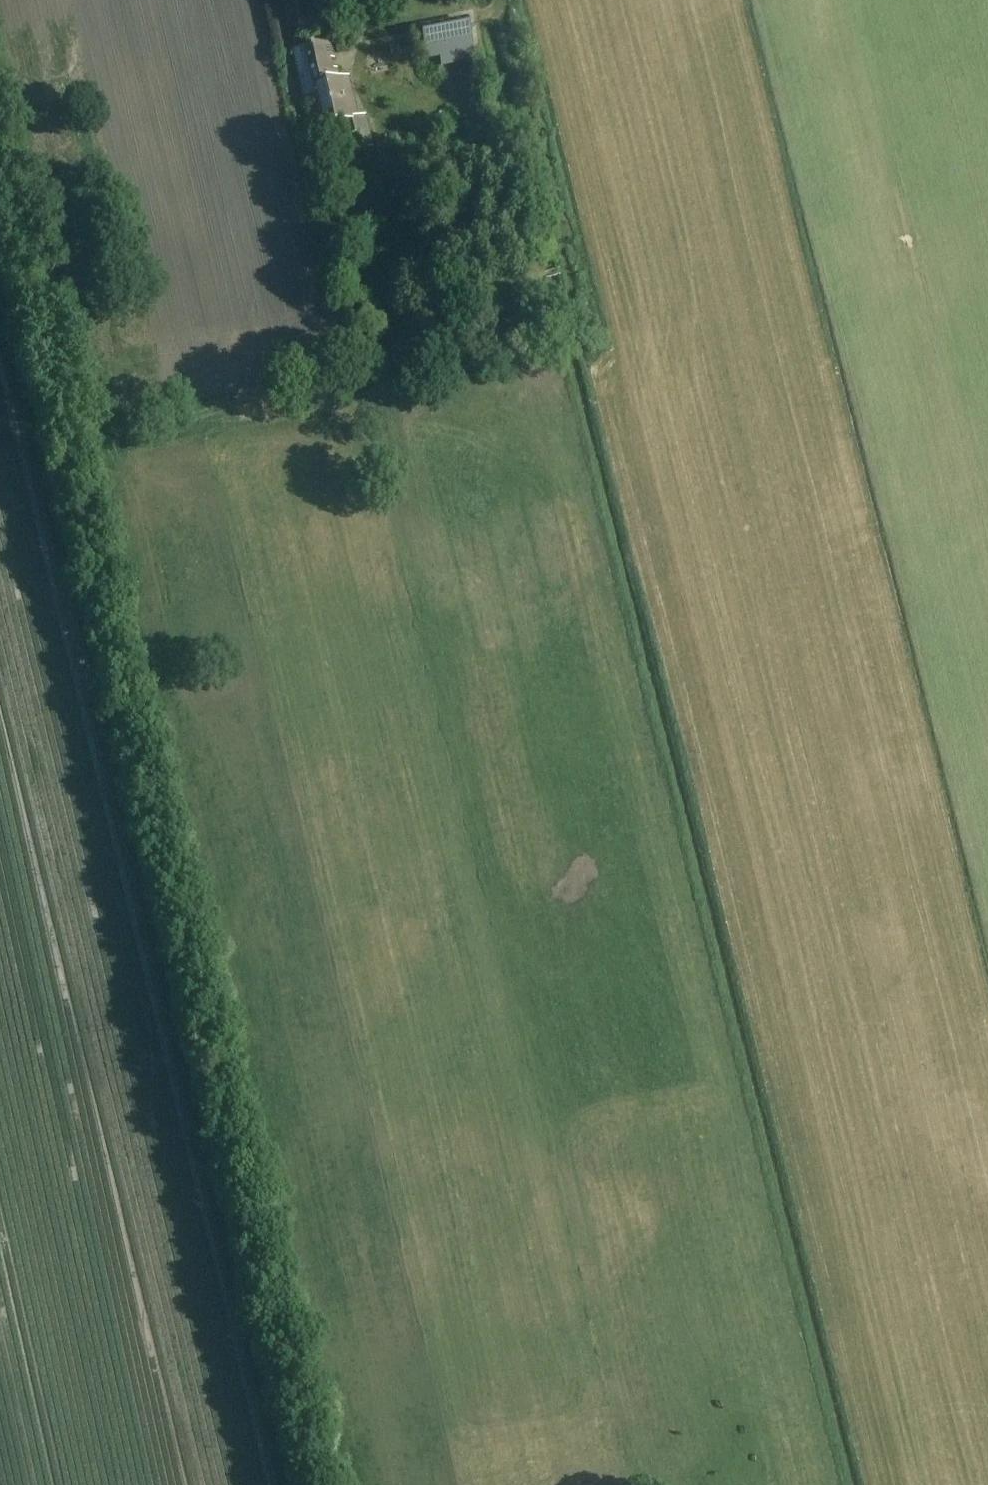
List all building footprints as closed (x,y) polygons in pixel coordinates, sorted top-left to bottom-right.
[(426,53),(471,44),(467,21),(421,30),(426,53)] [(359,149),(372,146),(365,116),(357,117),(348,77),(339,79),(331,42),(293,51),(304,102),(314,100),(321,128),(346,122),(349,136),(355,134),(359,149)]
